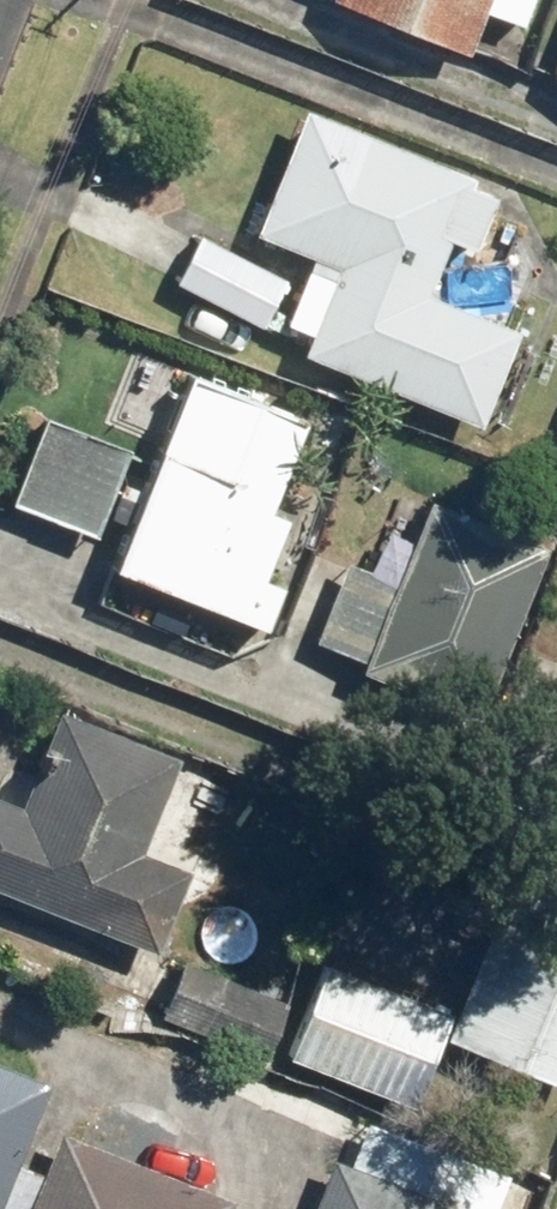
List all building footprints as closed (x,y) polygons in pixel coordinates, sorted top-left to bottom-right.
[(453,54),(475,0),(320,0),(453,54)] [(548,74),(556,78),(556,52),(548,74)] [(381,142),(379,148),(296,115),(250,233),(332,265),(295,349),(469,425),(508,336),(435,304),(481,187),(456,177),(459,170),(381,142)] [(181,239),(161,290),(257,327),(277,277),(181,239)] [(182,385),(108,570),(232,620),(306,435),(182,385)] [(18,494),(86,520),(114,448),(46,422),(18,494)] [(467,708),(524,546),(419,509),(363,672),(467,708)] [(174,864),(129,848),(167,752),(51,707),(12,807),(0,802),(0,887),(99,926),(102,918),(149,935),(174,864)] [(556,1083),(556,910),(499,890),(444,1043),(556,1083)] [(441,1010),(306,966),(276,1057),(410,1101),(441,1010)] [(17,1057),(0,1052),(0,1111),(17,1057)] [(71,1151),(47,1208),(212,1208),(71,1151)] [(327,1170),(313,1208),(437,1208),(327,1170)]
